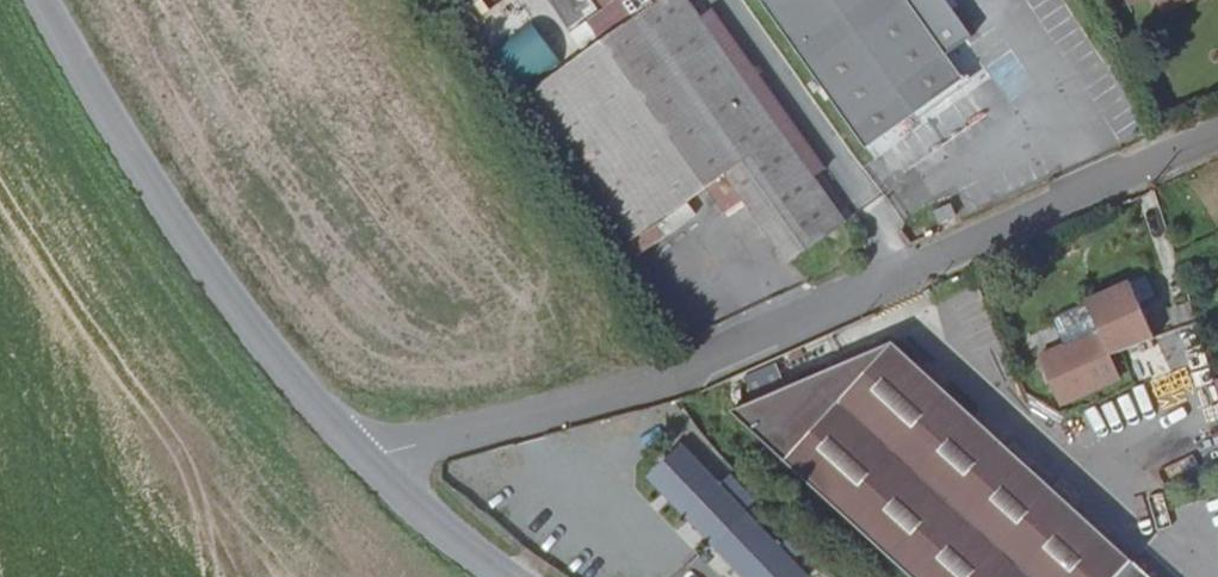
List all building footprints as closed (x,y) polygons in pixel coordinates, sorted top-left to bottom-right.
[(611,33),(594,45),(536,86),(526,93),(632,242),(708,189),(727,176),(786,134),(690,0),(657,0),(651,5),(628,20),(611,33)] [(628,20),(651,5),(648,0),(621,0),(618,3),(628,20)] [(870,148),(885,170),(1002,85),(970,39),(975,36),(949,0),(764,0),(870,148)] [(1165,16),(1193,0),(1156,0),(1165,16)] [(594,45),(611,33),(598,16),(581,28),(594,45)] [(496,56),(523,90),(559,61),(532,27),(496,56)] [(746,202),(789,262),(847,219),(786,134),(727,176),(708,189),(727,216),(746,202)] [(950,199),(931,208),(937,221),(957,211),(950,199)] [(1042,363),(1043,364),(1065,412),(1126,383),(1115,358),(1158,338),(1133,283),(1089,302),(1091,305),(1103,333),(1070,349),(1042,363)] [(1173,304),(1183,333),(1200,327),(1195,309),(1191,297),(1173,304)] [(1056,321),(1070,349),(1103,333),(1091,305),(1056,321)] [(1217,444),(1217,384),(1202,330),(1184,336),(1217,444)] [(740,417),(917,576),(1161,576),(901,346),(740,417)] [(720,480),(682,439),(645,473),(742,576),(808,576),(810,575),(747,507),(756,499),(730,471),(720,480)]
